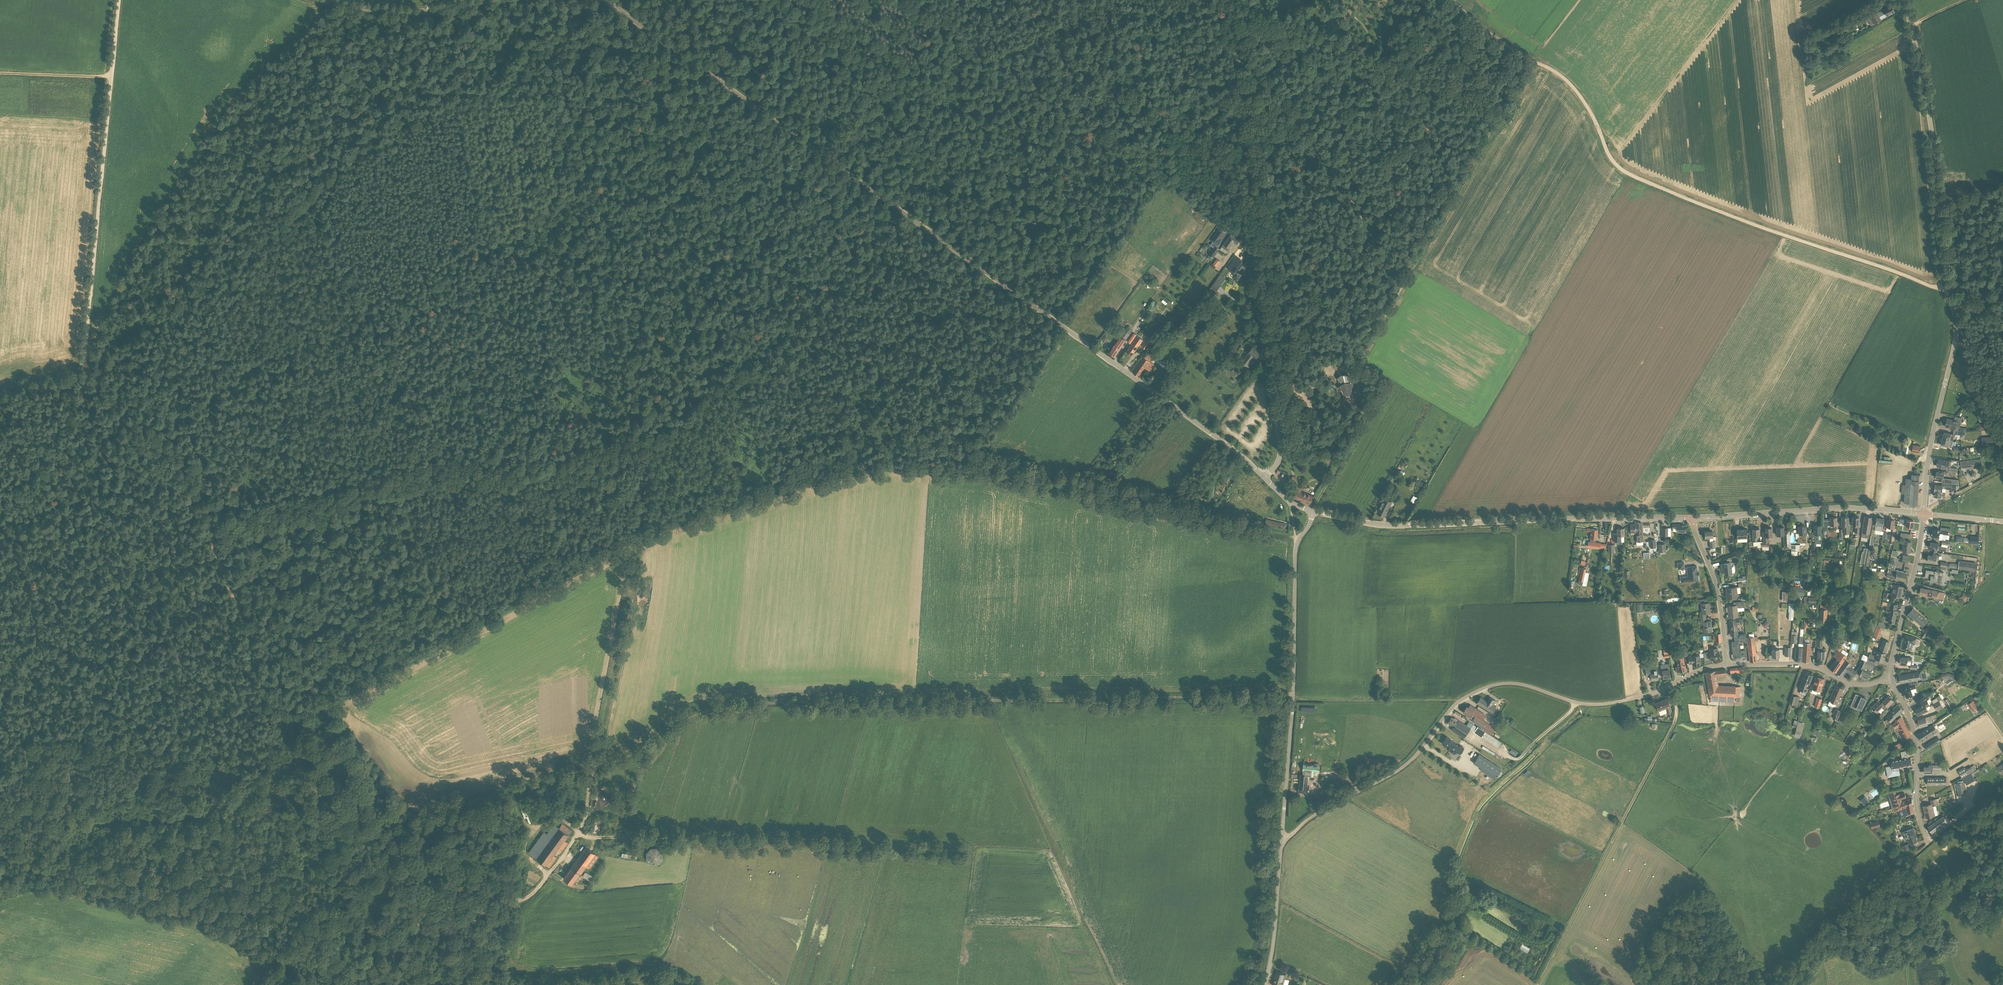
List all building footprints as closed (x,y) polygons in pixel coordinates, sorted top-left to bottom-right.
[(1886,15),(1886,16),(1894,12),(1890,5),(1871,16),(1875,23),(1881,20),(1880,19),(1886,15)] [(1226,231),(1220,227),(1211,240),(1213,241),(1211,245),(1214,247),(1215,246),(1217,247),(1222,239),(1221,238),(1226,231)] [(1226,252),(1228,250),(1233,241),(1237,244),(1240,240),(1231,234),(1222,247),(1222,246),(1220,249),(1226,253),(1226,252)] [(1217,247),(1215,246),(1214,247),(1209,255),(1213,257),(1219,248),(1217,247)] [(1247,267),(1239,261),(1241,259),(1237,256),(1228,269),(1232,271),(1234,268),(1242,274),(1246,267),(1247,267)] [(1220,262),(1217,259),(1213,264),(1212,263),(1211,266),(1214,269),(1220,262)] [(1212,286),(1217,290),(1223,283),(1217,279),(1212,286)] [(1154,300),(1147,309),(1152,312),(1154,309),(1153,308),(1157,302),(1154,300)] [(1133,330),(1127,326),(1116,342),(1109,352),(1115,356),(1122,346),(1125,340),(1133,330)] [(1134,332),(1128,342),(1131,344),(1137,335),(1134,332)] [(1143,340),(1137,336),(1126,351),(1132,355),(1143,340)] [(1152,341),(1148,338),(1142,346),(1146,349),(1152,341)] [(1157,341),(1154,339),(1149,346),(1153,348),(1157,341)] [(1254,356),(1256,358),(1261,351),(1253,346),(1245,357),(1241,362),(1251,369),(1253,365),(1249,362),(1254,356)] [(1150,361),(1152,358),(1146,354),(1133,372),(1138,376),(1145,367),(1150,370),(1154,364),(1150,361)] [(1223,357),(1220,361),(1225,365),(1228,360),(1223,357)] [(1338,378),(1341,383),(1340,383),(1343,388),(1341,389),(1343,391),(1344,399),(1353,397),(1351,389),(1352,386),(1350,386),(1350,383),(1349,383),(1349,379),(1350,379),(1350,376),(1344,374),(1343,374),(1338,378)] [(1945,426),(1956,428),(1958,421),(1961,422),(1962,418),(1955,416),(1954,420),(1947,418),(1945,426)] [(1954,434),(1944,432),(1943,438),(1953,441),(1954,434)] [(1982,437),(1982,445),(1995,444),(1994,436),(1982,437)] [(1943,438),(1941,445),(1951,447),(1953,441),(1943,438)] [(1920,446),(1912,444),(1911,451),(1919,452),(1920,446)] [(1937,466),(1948,468),(1948,467),(1949,461),(1950,461),(1939,459),(1937,466)] [(1981,459),(1961,461),(1962,468),(1967,467),(1967,469),(1982,467),(1981,459)] [(1919,481),(1918,481),(1919,475),(1911,474),(1911,478),(1906,478),(1905,485),(1902,484),(1902,493),(1904,493),(1904,503),(1909,503),(1909,504),(1917,505),(1919,481)] [(1946,488),(1952,489),(1955,490),(1956,484),(1953,483),(1946,483),(1942,482),(1942,485),(1935,484),(1934,491),(1935,491),(1934,496),(1941,497),(1941,495),(1945,496),(1946,488)] [(1300,492),(1301,488),(1300,488),(1294,486),(1291,496),(1310,503),(1313,496),(1300,492)] [(1391,501),(1387,499),(1389,496),(1386,495),(1377,513),(1384,516),(1391,501)] [(1848,521),(1848,517),(1847,517),(1847,516),(1845,516),(1845,517),(1842,517),(1842,522),(1842,525),(1844,525),(1844,528),(1844,533),(1850,533),(1851,521),(1848,521)] [(1872,517),(1865,516),(1861,537),(1868,538),(1869,533),(1872,517)] [(1823,530),(1823,535),(1836,535),(1836,530),(1828,530),(1828,525),(1830,526),(1830,525),(1835,525),(1835,529),(1838,529),(1838,521),(1837,521),(1837,517),(1830,517),(1830,519),(1824,519),(1823,530)] [(1884,518),(1876,517),(1875,524),(1875,529),(1872,529),(1871,535),(1874,535),(1875,533),(1883,534),(1883,532),(1883,531),(1882,531),(1884,518)] [(1913,520),(1899,518),(1899,522),(1902,522),(1902,523),(1904,523),(1903,526),(1904,526),(1903,529),(1908,530),(1909,527),(1912,527),(1913,520)] [(1267,519),(1265,523),(1279,526),(1285,528),(1286,524),(1267,519)] [(1894,524),(1893,524),(1894,520),(1888,519),(1886,527),(1886,530),(1891,531),(1889,539),(1894,540),(1896,528),(1894,527),(1894,524)] [(1642,522),(1635,523),(1635,524),(1631,524),(1631,533),(1636,532),(1636,541),(1643,541),(1642,522)] [(1820,525),(1814,525),(1815,538),(1815,542),(1812,542),(1811,551),(1816,550),(1816,543),(1821,543),(1821,537),(1820,525)] [(1805,526),(1798,526),(1799,533),(1795,533),(1796,538),(1798,538),(1798,543),(1806,542),(1805,526)] [(1621,541),(1624,541),(1624,535),(1624,527),(1617,528),(1617,532),(1614,533),(1614,542),(1621,542),(1621,541)] [(1762,541),(1762,545),(1769,546),(1769,541),(1767,541),(1767,536),(1772,536),(1771,527),(1765,528),(1765,532),(1763,532),(1763,541),(1762,541)] [(1783,527),(1776,527),(1777,535),(1784,535),(1784,548),(1790,548),(1790,545),(1788,545),(1788,534),(1789,534),(1789,531),(1784,531),(1783,527)] [(1601,539),(1597,538),(1598,529),(1587,528),(1587,531),(1591,532),(1589,543),(1595,544),(1594,548),(1599,548),(1599,546),(1601,539)] [(1762,541),(1758,541),(1757,536),(1760,536),(1759,528),(1752,528),(1753,541),(1749,542),(1749,545),(1758,545),(1758,547),(1762,547),(1762,545),(1762,541)] [(1746,529),(1737,529),(1737,542),(1742,541),(1742,538),(1747,537),(1746,529)] [(1948,535),(1949,531),(1941,530),(1936,529),(1936,530),(1932,529),(1931,536),(1935,536),(1934,538),(1943,539),(1944,534),(1948,535)] [(1711,537),(1713,537),(1713,530),(1705,531),(1705,540),(1711,540),(1711,537)] [(1911,541),(1903,541),(1902,551),(1909,552),(1911,541)] [(1937,552),(1937,549),(1938,549),(1942,550),(1946,551),(1947,547),(1939,546),(1939,543),(1930,542),(1929,548),(1932,549),(1932,551),(1937,552)] [(1800,545),(1791,545),(1791,551),(1791,555),(1797,555),(1798,551),(1800,551),(1800,545)] [(1940,555),(1937,554),(1933,553),(1933,555),(1928,554),(1927,561),(1936,562),(1936,558),(1939,559),(1940,555)] [(1976,563),(1960,561),(1959,565),(1942,562),(1941,566),(1959,568),(1976,570),(1976,563)] [(1731,562),(1721,564),(1722,568),(1724,568),(1725,574),(1732,574),(1731,562)] [(1907,572),(1897,570),(1894,570),(1896,563),(1890,562),(1887,576),(1905,581),(1907,572)] [(1688,576),(1681,577),(1681,582),(1699,580),(1698,575),(1699,575),(1699,571),(1698,571),(1697,566),(1687,567),(1688,576)] [(1586,569),(1580,567),(1579,572),(1581,573),(1580,577),(1578,577),(1577,579),(1579,579),(1579,583),(1582,584),(1586,569)] [(1942,578),(1943,572),(1940,571),(1940,570),(1937,569),(1936,571),(1935,570),(1935,571),(1926,569),(1925,577),(1931,578),(1930,582),(1934,582),(1939,583),(1940,578),(1942,578)] [(1902,593),(1901,593),(1903,586),(1894,584),(1891,595),(1901,597),(1902,593)] [(1793,586),(1792,595),(1804,595),(1804,587),(1793,586)] [(1736,587),(1726,588),(1727,598),(1737,596),(1736,587)] [(1945,593),(1939,591),(1921,587),(1919,594),(1927,595),(1926,598),(1937,601),(1937,598),(1944,600),(1945,593)] [(1700,617),(1706,617),(1706,613),(1710,612),(1709,602),(1708,602),(1708,599),(1697,600),(1697,603),(1701,603),(1702,612),(1700,612),(1700,617)] [(1887,601),(1885,612),(1888,613),(1887,617),(1890,618),(1888,622),(1889,622),(1894,623),(1897,610),(1895,609),(1897,604),(1892,603),(1887,601)] [(1794,606),(1797,607),(1797,604),(1789,603),(1788,612),(1789,612),(1789,619),(1793,620),(1794,606)] [(1738,617),(1737,605),(1734,605),(1728,606),(1729,617),(1738,617)] [(1913,608),(1908,613),(1923,626),(1928,620),(1913,608)] [(1706,617),(1700,617),(1701,623),(1703,623),(1704,632),(1712,631),(1711,620),(1707,621),(1706,617)] [(1737,623),(1739,623),(1738,619),(1729,620),(1731,635),(1738,634),(1737,623)] [(1873,637),(1878,639),(1882,628),(1877,626),(1873,637)] [(1755,640),(1758,640),(1757,636),(1755,636),(1747,637),(1750,661),(1757,661),(1755,640)] [(1917,637),(1911,636),(1910,639),(1905,638),(1902,648),(1910,650),(1913,651),(1915,650),(1916,645),(1915,644),(1917,637)] [(1825,649),(1823,648),(1823,647),(1822,647),(1823,639),(1818,638),(1817,650),(1818,650),(1817,658),(1824,658),(1824,655),(1826,655),(1826,650),(1825,650),(1825,649)] [(1879,649),(1886,652),(1890,641),(1883,638),(1879,649)] [(1734,653),(1733,653),(1733,657),(1740,657),(1740,656),(1746,655),(1746,650),(1740,650),(1739,641),(1733,641),(1734,653)] [(1810,643),(1804,642),(1802,661),(1809,662),(1810,643)] [(1848,652),(1839,646),(1833,655),(1836,657),(1829,668),(1835,672),(1848,652)] [(1719,651),(1718,651),(1717,648),(1710,648),(1710,659),(1720,659),(1719,651)] [(1885,653),(1879,651),(1877,650),(1876,655),(1869,653),(1867,660),(1875,663),(1877,658),(1883,660),(1885,653)] [(1682,654),(1676,655),(1678,666),(1676,666),(1677,672),(1686,670),(1682,654)] [(1700,655),(1689,656),(1689,663),(1693,663),(1693,665),(1700,664),(1700,655)] [(1849,666),(1851,663),(1846,660),(1836,672),(1842,676),(1846,670),(1853,676),(1856,671),(1849,666)] [(1865,669),(1867,666),(1872,669),(1875,663),(1867,660),(1862,670),(1860,676),(1868,679),(1871,672),(1865,669)] [(1669,663),(1661,664),(1662,670),(1663,678),(1670,677),(1669,669),(1670,669),(1669,663)] [(1656,668),(1653,669),(1654,673),(1650,674),(1650,669),(1646,670),(1647,676),(1651,676),(1651,679),(1658,678),(1658,672),(1657,673),(1656,668)] [(1726,674),(1725,669),(1706,672),(1710,695),(1711,695),(1710,700),(1734,701),(1735,697),(1739,697),(1740,686),(1718,685),(1716,675),(1726,674)] [(1806,682),(1810,684),(1813,675),(1806,672),(1800,689),(1807,691),(1808,687),(1805,686),(1806,682)] [(1919,672),(1899,676),(1900,682),(1920,679),(1920,677),(1922,677),(1922,680),(1927,679),(1926,672),(1921,673),(1919,673),(1919,672)] [(1825,678),(1816,676),(1813,688),(1821,691),(1825,678)] [(1911,689),(1916,688),(1915,684),(1901,687),(1903,694),(1906,693),(1907,697),(1913,696),(1911,689)] [(1844,688),(1836,685),(1834,690),(1830,700),(1828,704),(1832,706),(1836,706),(1837,703),(1838,704),(1844,688)] [(1851,706),(1856,708),(1857,708),(1857,707),(1862,709),(1867,699),(1867,698),(1856,693),(1851,706)] [(1922,693),(1915,699),(1918,703),(1925,698),(1922,694),(1922,693)] [(1799,697),(1793,695),(1790,702),(1797,704),(1799,697)] [(1894,700),(1889,695),(1881,703),(1878,701),(1872,707),(1877,712),(1882,707),(1884,710),(1894,700)] [(1489,697),(1487,701),(1481,697),(1477,703),(1492,712),(1496,707),(1492,704),(1495,700),(1489,697)] [(1670,706),(1670,705),(1667,698),(1655,703),(1658,710),(1659,710),(1660,715),(1672,710),(1670,706)] [(1948,698),(1945,700),(1951,711),(1954,709),(1948,698)] [(1928,710),(1926,707),(1930,705),(1927,700),(1921,703),(1922,706),(1916,709),(1918,715),(1928,710)] [(1904,710),(1899,704),(1891,712),(1893,713),(1885,721),(1888,724),(1891,722),(1904,710)] [(1478,710),(1471,705),(1469,708),(1467,707),(1464,712),(1468,715),(1470,716),(1472,713),(1475,715),(1478,710)] [(1930,715),(1918,719),(1920,726),(1933,722),(1930,715)] [(1492,735),(1496,728),(1479,717),(1478,718),(1475,716),(1474,718),(1474,717),(1472,720),(1487,731),(1492,735)] [(1471,729),(1474,731),(1475,730),(1477,727),(1469,722),(1466,725),(1455,717),(1454,719),(1452,717),(1448,722),(1454,726),(1451,729),(1464,738),(1471,729)] [(1901,717),(1895,720),(1897,722),(1893,724),(1903,740),(1912,735),(1901,717)] [(1516,723),(1507,718),(1505,722),(1514,727),(1516,723)] [(1938,730),(1934,724),(1918,734),(1921,741),(1938,730)] [(1486,732),(1482,737),(1498,747),(1501,742),(1486,732)] [(1446,736),(1442,743),(1448,747),(1447,748),(1455,754),(1456,751),(1460,754),(1464,748),(1460,745),(1459,746),(1452,741),(1453,741),(1446,736)] [(1927,749),(1941,740),(1939,736),(1925,745),(1927,749)] [(1484,745),(1482,747),(1494,754),(1495,752),(1484,745)] [(1910,753),(1909,750),(1901,751),(1903,758),(1891,761),(1892,765),(1889,766),(1890,773),(1900,771),(1899,767),(1912,764),(1910,753)] [(1501,768),(1480,754),(1473,763),(1482,768),(1481,770),(1493,779),(1501,768)] [(1303,774),(1301,774),(1300,785),(1299,785),(1298,792),(1309,793),(1309,786),(1307,786),(1308,775),(1319,776),(1320,765),(1303,764),(1303,770),(1303,774)] [(1941,765),(1933,765),(1933,764),(1929,764),(1929,766),(1924,766),(1924,772),(1933,772),(1933,769),(1941,769),(1941,765)] [(1984,776),(1989,784),(2002,774),(2002,764),(1984,776)] [(1962,778),(1969,774),(1966,769),(1965,767),(1958,771),(1962,778)] [(1965,782),(1956,784),(1959,796),(1963,796),(1967,794),(1965,782)] [(1321,797),(1326,801),(1334,792),(1329,787),(1321,797)] [(1904,793),(1900,794),(1899,794),(1896,795),(1895,790),(1888,792),(1889,797),(1891,796),(1893,802),(1895,802),(1896,807),(1893,808),(1894,811),(1902,808),(1900,802),(1902,802),(1901,799),(1906,797),(1904,793)] [(595,807),(598,794),(592,793),(589,805),(595,807)] [(1912,798),(1902,802),(1900,802),(1902,808),(1903,812),(1905,813),(1908,812),(1909,813),(1914,811),(1912,798)] [(1933,805),(1937,804),(1936,799),(1931,800),(1931,804),(1923,806),(1925,812),(1926,812),(1927,817),(1935,815),(1933,805)] [(1954,817),(1951,812),(1944,816),(1943,816),(1928,827),(1932,833),(1954,817)] [(569,835),(569,834),(572,830),(563,824),(560,828),(554,824),(547,834),(540,828),(535,835),(539,838),(536,841),(533,838),(524,849),(537,858),(549,868),(557,857),(554,855),(557,851),(561,853),(568,843),(565,840),(569,835)] [(1917,841),(1915,834),(1916,834),(1914,828),(1906,831),(1910,843),(1917,841)] [(599,856),(586,847),(564,878),(572,884),(580,873),(581,874),(583,871),(587,866),(590,868),(599,856)] [(651,848),(646,853),(647,860),(652,864),(659,863),(663,859),(663,852),(657,847),(651,848)] [(592,876),(585,872),(582,876),(589,880),(592,876)] [(1522,943),(1520,949),(1528,952),(1530,947),(1522,943)] [(1277,971),(1273,984),(1283,984),(1284,981),(1286,974),(1277,971)]
